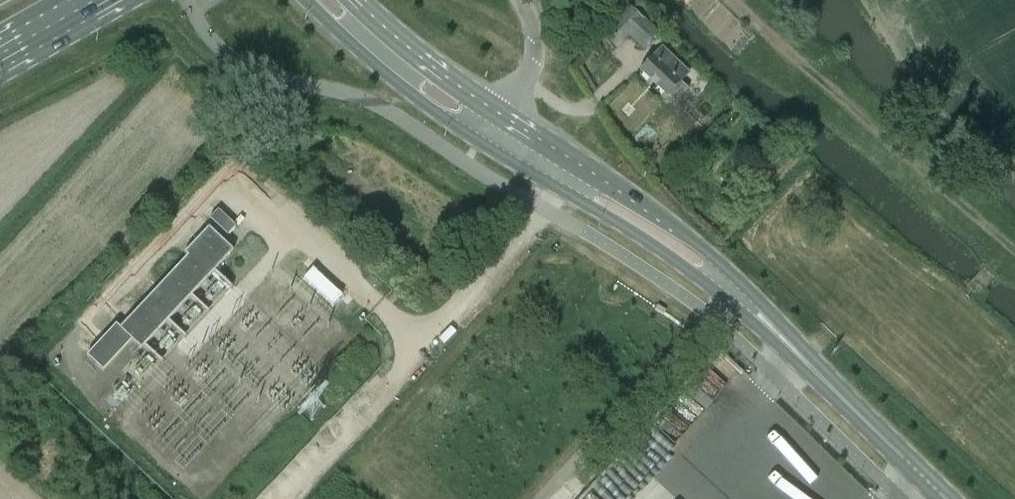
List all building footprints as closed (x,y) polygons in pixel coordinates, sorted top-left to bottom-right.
[(630,5),(596,42),(611,56),(617,50),(619,52),(632,39),(644,50),(660,33),(630,5)] [(654,57),(640,71),(667,97),(675,104),(689,90),(680,82),(689,73),(667,52),(659,61),(654,57)] [(187,256),(121,328),(119,329),(131,341),(141,350),(144,347),(167,322),(190,297),(213,273),(233,251),(227,245),(209,228),(184,254),(187,256)] [(119,329),(121,328),(116,324),(86,356),(103,372),(131,341),(119,329)]
